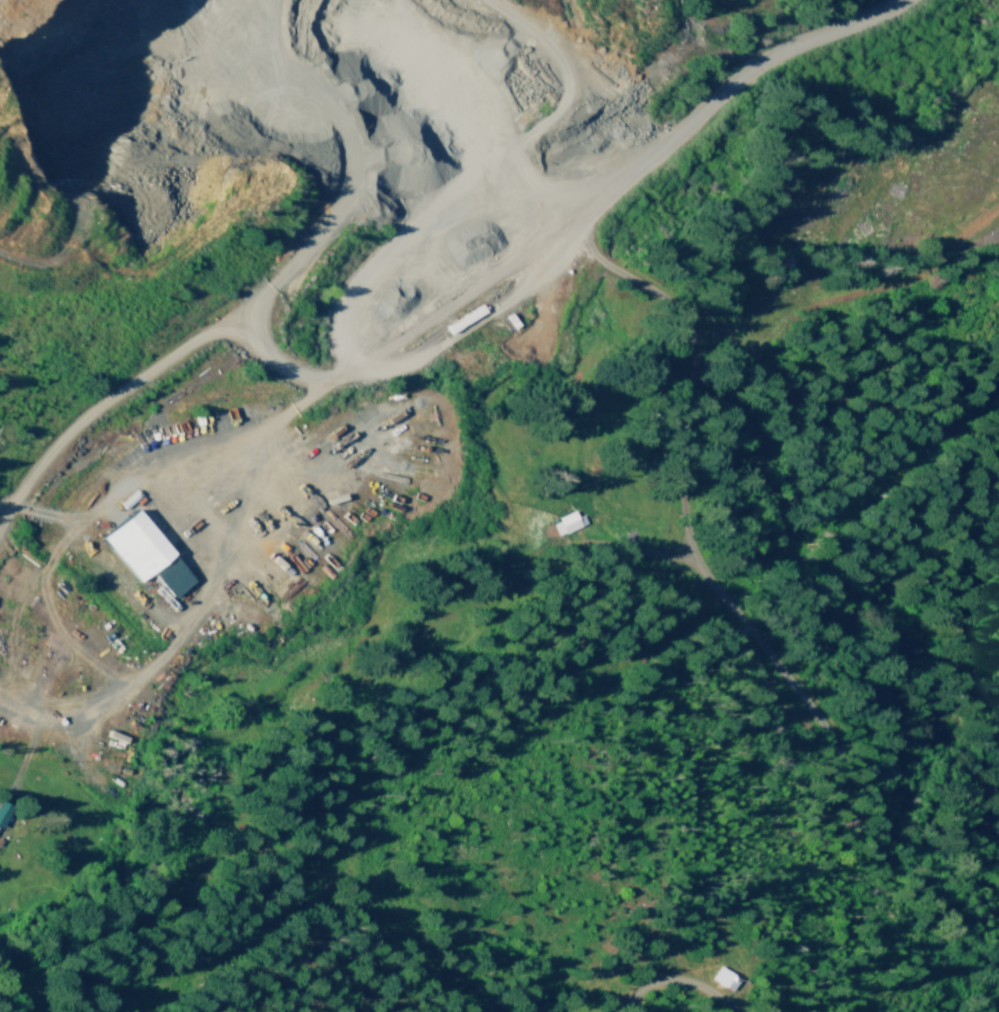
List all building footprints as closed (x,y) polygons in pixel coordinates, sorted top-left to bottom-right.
[(140,582),(153,572),(174,597),(196,579),(139,509),(104,537),(140,582)] [(10,804),(0,800),(0,825),(10,804)] [(729,990),(735,975),(713,966),(707,980),(729,990)]
